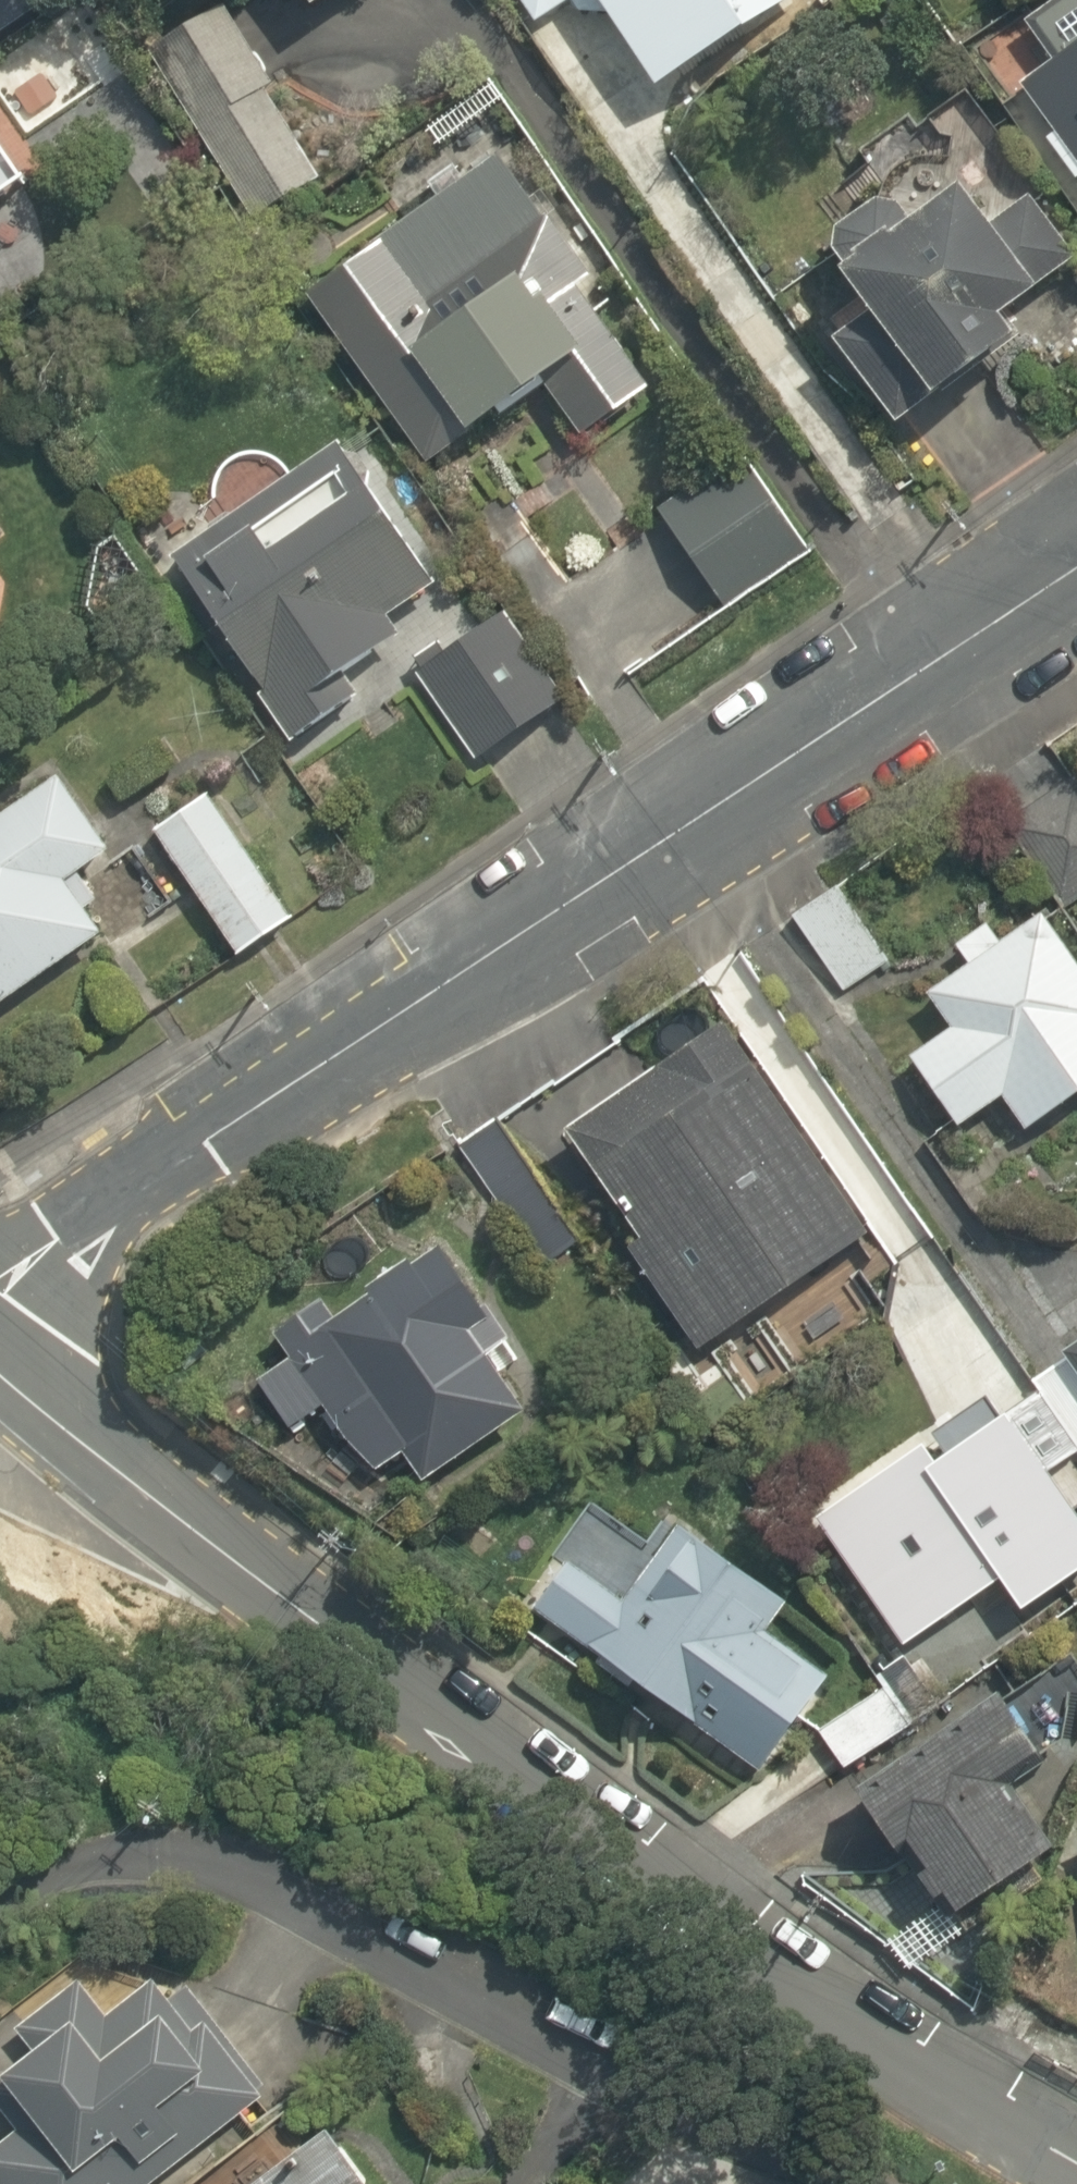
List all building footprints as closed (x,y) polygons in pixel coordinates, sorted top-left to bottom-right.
[(209,11),(224,0),(202,0),(209,11)] [(323,13),(340,0),(313,0),(323,13)] [(789,6),(786,0),(610,0),(662,85),(789,6)] [(1021,20),(1054,68),(1021,90),(1076,172),(1076,0),(1050,0),(1021,20)] [(44,178),(0,111),(0,207),(44,178)] [(535,407),(569,454),(661,387),(495,157),(301,298),(431,478),(458,458),(473,480),(519,446),(506,428),(535,407)] [(909,226),(890,200),(824,247),(865,305),(824,335),(893,433),(935,403),(1022,342),(1004,316),(1047,285),(973,180),(909,226)] [(730,446),(652,509),(724,599),(802,536),(730,446)] [(387,620),(435,588),(373,493),(273,558),(249,521),(172,571),(286,745),(361,696),(347,675),(400,641),(387,620)] [(507,614),(424,673),(484,758),(567,698),(507,614)] [(89,941),(57,894),(116,853),(50,757),(0,792),(0,1003),(89,941)] [(199,786),(140,828),(243,974),(302,931),(199,786)] [(839,890),(795,920),(841,989),(885,959),(839,890)] [(993,917),(947,947),(964,974),(930,996),(952,1032),(906,1061),(950,1130),(1007,1094),(1032,1133),(1076,1104),(1076,952),(1052,913),(1008,941),(993,917)] [(728,1029),(562,1139),(700,1348),(866,1239),(728,1029)] [(496,1126),(462,1150),(543,1263),(576,1239),(496,1126)] [(292,1362),(250,1390),(283,1438),(325,1410),(369,1475),(401,1453),(422,1483),(537,1404),(431,1250),(338,1314),(325,1296),(272,1333),(292,1362)] [(1065,1359),(1076,1377),(1076,1352),(1065,1359)] [(915,1450),(819,1510),(904,1647),(1006,1583),(1024,1612),(1076,1580),(1076,1517),(1002,1396),(915,1450)] [(771,1633),(794,1603),(670,1512),(613,1591),(576,1564),(536,1617),(758,1780),(833,1678),(771,1633)] [(886,1684),(814,1731),(842,1774),(914,1727),(886,1684)] [(1005,1699),(847,1801),(889,1867),(920,1915),(932,1907),(951,1936),(1064,1863),(1014,1786),(1048,1765),(1005,1699)] [(0,2139),(0,2183),(163,2183),(263,2109),(167,1981),(108,2026),(79,1987),(19,2032),(37,2055),(0,2082),(0,2109),(15,2128),(0,2139)] [(260,2183),(378,2183),(331,2126),(260,2183)]
